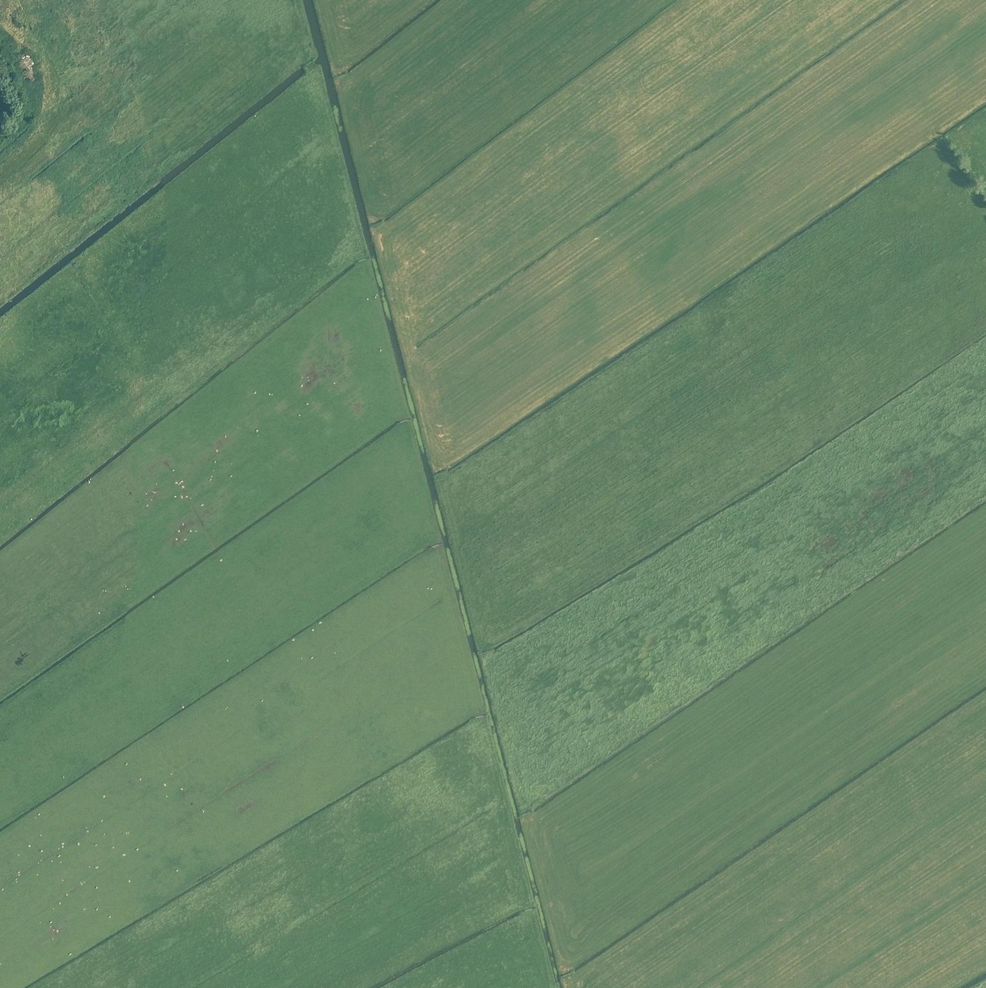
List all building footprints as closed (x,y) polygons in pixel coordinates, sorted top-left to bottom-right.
[(393,401),(383,404),(386,413),(395,410),(393,401)]
